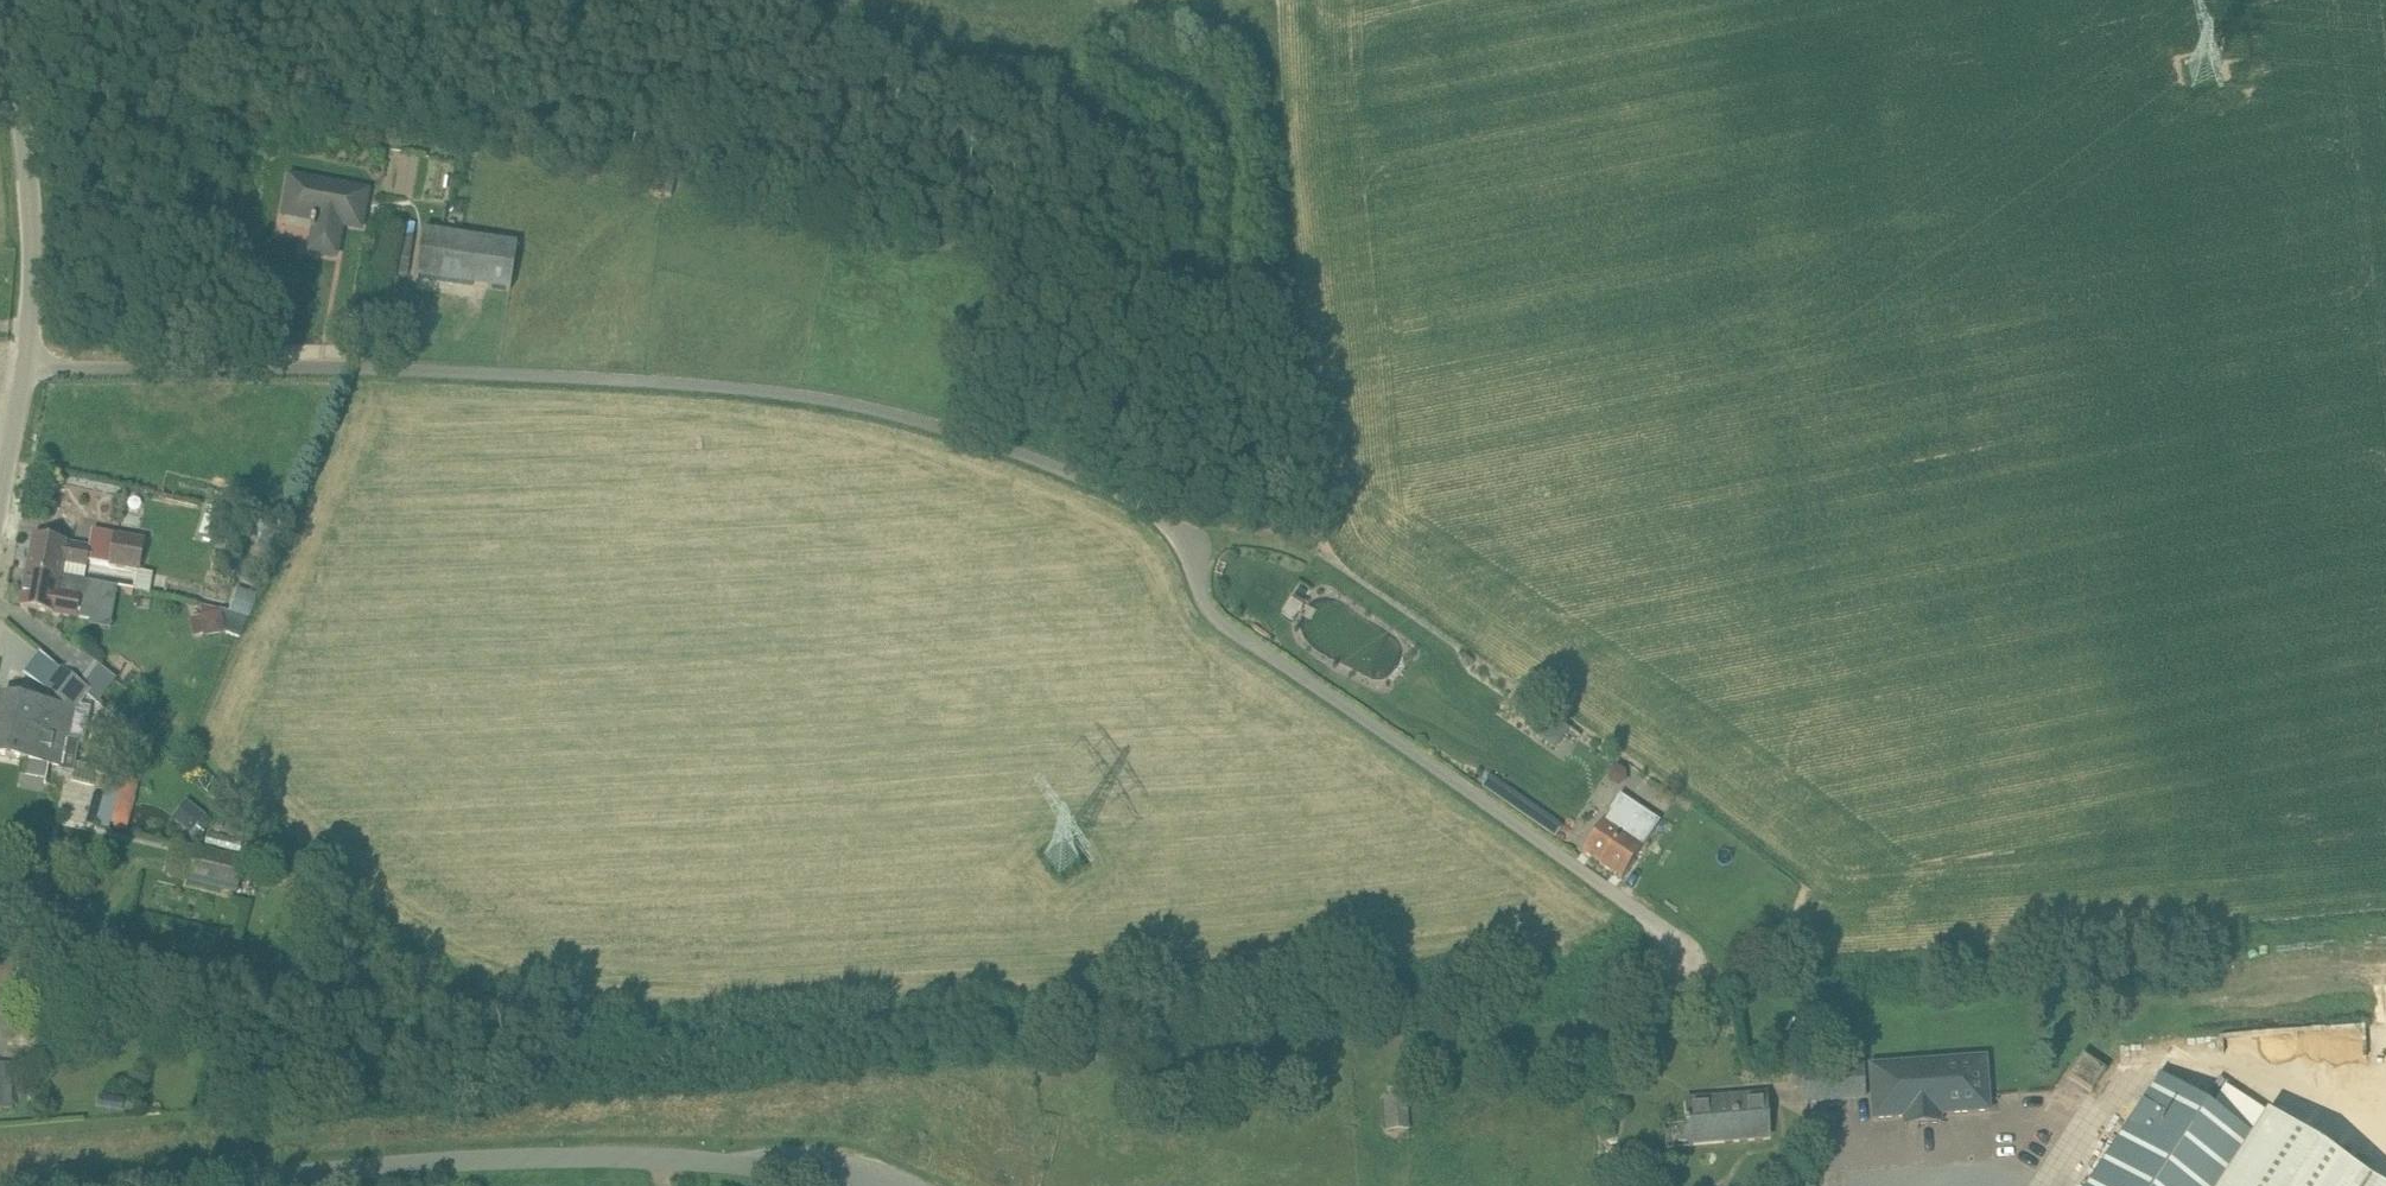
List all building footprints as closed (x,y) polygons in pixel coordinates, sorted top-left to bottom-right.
[(307,249),(337,255),(344,219),(362,222),(368,191),(291,176),(284,213),(313,219),(307,249)] [(417,276),(505,289),(511,290),(518,243),(424,229),(417,276)] [(280,521),(261,513),(250,538),(270,546),(280,521)] [(111,564),(139,569),(144,540),(116,535),(111,564)] [(34,536),(28,570),(84,581),(90,546),(34,536)] [(28,570),(22,604),(78,614),(78,617),(97,620),(104,585),(84,581),(28,570)] [(202,616),(191,618),(194,636),(204,635),(205,636),(227,633),(237,636),(245,615),(200,605),(202,616)] [(99,663),(82,683),(89,688),(102,699),(118,678),(99,663)] [(0,724),(0,725),(54,736),(69,738),(77,705),(89,688),(82,683),(63,669),(50,688),(61,696),(59,707),(5,697),(0,724)] [(1553,716),(1539,738),(1555,749),(1570,728),(1553,716)] [(54,736),(0,725),(0,755),(74,771),(83,741),(69,738),(54,736)] [(1483,786),(1486,788),(1525,815),(1556,836),(1564,825),(1491,774),(1483,786)] [(1583,851),(1621,878),(1662,818),(1661,817),(1643,807),(1622,794),(1605,818),(1583,851)] [(187,799),(173,817),(200,838),(208,828),(201,822),(207,814),(187,799)] [(199,847),(191,881),(237,892),(239,884),(242,872),(254,875),(272,879),(275,866),(245,858),(199,847)] [(2083,1054),(2068,1076),(2093,1092),(2107,1071),(2083,1054)] [(1988,1055),(1868,1064),(1872,1121),(1903,1119),(1904,1126),(1943,1123),(1943,1116),(1992,1112),(1988,1055)] [(13,1108),(10,1061),(0,1062),(0,1109),(13,1108)] [(1865,1066),(1794,1071),(1795,1086),(1806,1085),(1807,1100),(1867,1095),(1865,1066)] [(2161,1075),(2088,1185),(2331,1185),(2161,1075)] [(1688,1119),(1686,1119),(1686,1123),(1688,1123),(1690,1142),(1769,1136),(1766,1095),(1687,1101),(1688,1119)] [(1382,1100),(1384,1133),(1406,1132),(1403,1099),(1382,1100)]
